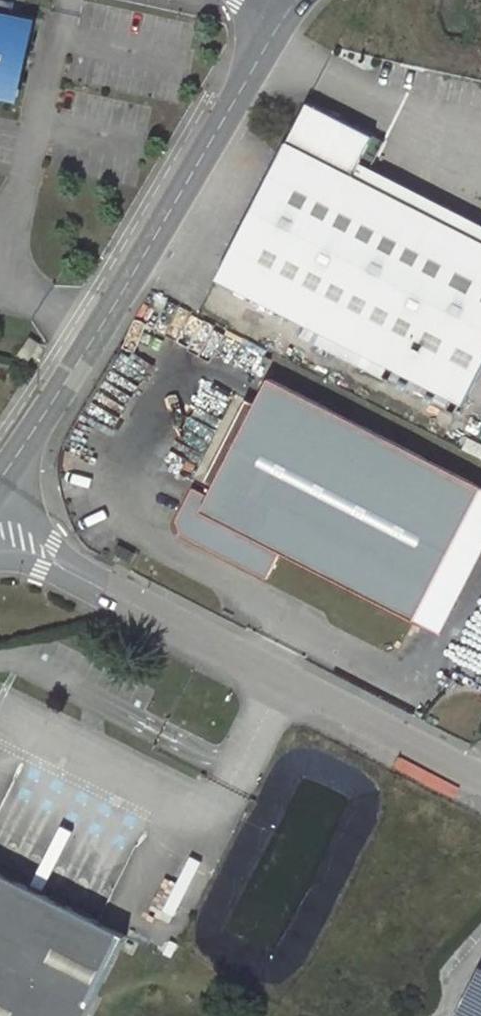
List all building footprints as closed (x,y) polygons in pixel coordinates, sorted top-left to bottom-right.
[(15,0),(2,0),(0,10),(0,18),(11,20),(15,0)] [(15,94),(21,65),(17,64),(19,52),(24,53),(30,24),(11,20),(0,18),(0,90),(15,94)] [(219,279),(310,325),(391,366),(467,405),(480,378),(480,239),(365,181),(385,141),(308,103),(219,279)] [(386,378),(391,366),(310,325),(304,337),(386,378)] [(25,335),(13,353),(22,359),(34,342),(25,335)] [(398,371),(391,368),(387,376),(394,379),(398,371)] [(411,387),(410,388),(417,391),(417,389),(419,385),(420,384),(400,374),(397,381),(403,384),(403,382),(411,387)] [(183,534),(268,578),(282,550),(416,619),(480,493),(480,484),(270,376),(210,495),(194,486),(178,518),(183,534)] [(451,399),(433,390),(430,396),(438,400),(437,401),(447,406),(451,399)] [(463,404),(456,401),(452,409),(459,412),(463,404)] [(443,633),(480,558),(480,493),(416,619),(443,633)] [(119,544),(115,552),(124,557),(124,558),(130,562),(136,554),(119,544)] [(127,935),(0,872),(0,1015),(87,1015),(127,935)]
